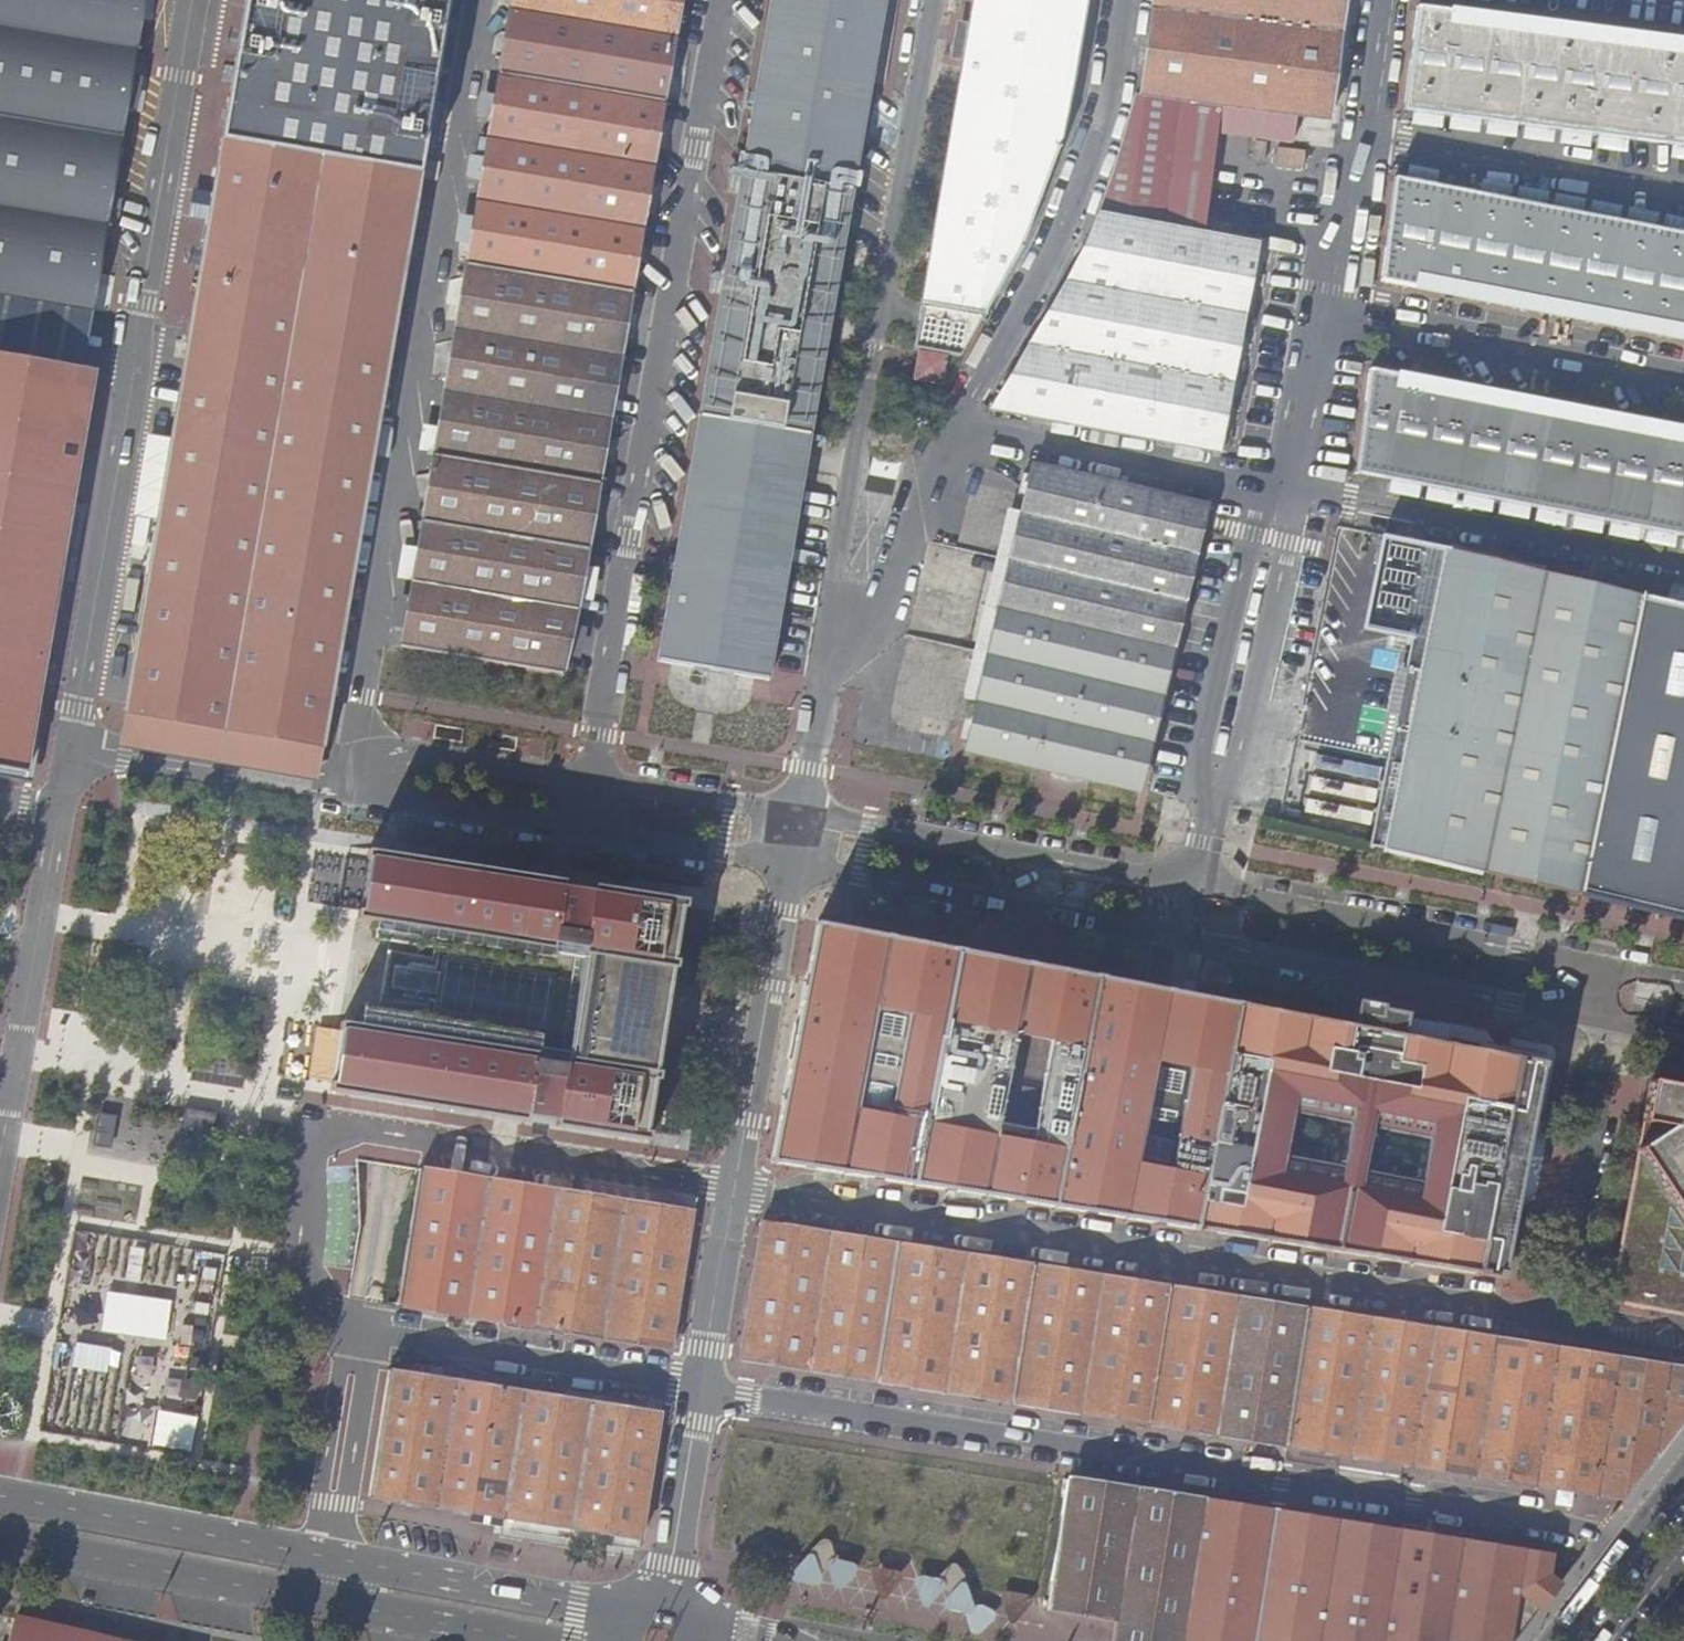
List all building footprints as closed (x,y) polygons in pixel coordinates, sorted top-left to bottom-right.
[(92,310),(126,109),(130,81),(144,0),(0,0),(0,294),(92,310)] [(222,124),(119,748),(282,774),(291,753),(321,758),(461,0),(243,0),(222,124)] [(496,67),(670,93),(684,0),(509,0),(496,67)] [(882,0),(765,0),(734,173),(847,189),(882,0)] [(912,346),(957,354),(1017,245),(1054,142),(1077,21),(1080,0),(969,0),(912,346)] [(1348,0),(1154,0),(1141,98),(1223,108),(1300,118),(1332,122),(1348,0)] [(1465,15),(1418,9),(1406,112),(1683,150),(1683,44),(1483,18),(1482,38),(1482,39),(1480,41),(1478,43),(1475,45),(1472,45),(1469,45),(1468,44),(1465,42),(1463,39),(1463,36),(1463,34),(1465,15)] [(1482,38),(1483,18),(1465,15),(1463,34),(1463,36),(1463,39),(1465,42),(1468,44),(1469,45),(1472,45),(1475,45),(1478,43),(1480,41),(1482,39),(1482,38)] [(463,255),(634,280),(670,93),(496,67),(463,255)] [(152,84),(130,81),(126,109),(147,113),(152,84)] [(1122,221),(1141,98),(1110,94),(1100,148),(1084,214),(1101,217),(1122,221)] [(1223,108),(1141,98),(1122,221),(1206,237),(1219,136),(1223,108)] [(1297,145),(1300,118),(1223,108),(1219,136),(1297,145)] [(847,189),(734,173),(694,418),(807,438),(847,189)] [(1398,180),(1385,282),(1430,291),(1433,275),(1434,274),(1435,272),(1436,271),(1437,270),(1439,269),(1441,269),(1443,269),(1445,269),(1447,270),(1449,271),(1451,273),(1452,275),(1452,277),(1452,279),(1449,294),(1683,341),(1683,236),(1398,180)] [(1101,217),(1084,214),(1053,282),(981,405),(996,408),(1025,361),(1046,325),(1058,305),(1071,284),(1079,268),(1088,249),(1094,238),(1101,217)] [(1206,237),(1122,221),(1101,217),(1094,238),(1088,249),(1079,268),(1071,284),(1058,305),(1046,325),(1025,361),(996,408),(1220,453),(1259,247),(1206,237)] [(602,479),(634,280),(463,255),(431,450),(602,479)] [(1433,275),(1430,291),(1449,294),(1452,279),(1452,277),(1452,275),(1451,273),(1449,271),(1447,270),(1445,269),(1443,269),(1441,269),(1439,269),(1437,270),(1436,271),(1435,272),(1434,274),(1433,275)] [(945,356),(916,351),(911,379),(940,383),(945,356)] [(27,773),(95,373),(82,371),(0,357),(0,769),(27,773)] [(1360,471),(1683,535),(1683,433),(1433,381),(1428,401),(1427,404),(1426,405),(1424,408),(1421,409),(1418,409),(1416,409),(1414,408),(1412,407),(1410,405),(1409,402),(1409,400),(1409,397),(1413,378),(1374,370),(1360,471)] [(1433,381),(1413,378),(1409,397),(1409,400),(1409,402),(1410,405),(1412,407),(1414,408),(1416,409),(1418,409),(1421,409),(1424,408),(1426,405),(1427,404),(1428,401),(1433,381)] [(807,438),(694,418),(651,661),(765,680),(807,438)] [(568,674),(602,479),(431,450),(397,645),(568,674)] [(1036,468),(967,750),(1157,796),(1193,652),(1233,515),(1036,468)] [(1642,593),(1445,547),(1418,671),(1408,668),(1395,730),(1407,732),(1384,850),(1581,894),(1642,593)] [(1642,593),(1581,894),(1683,921),(1683,605),(1642,593)] [(1363,825),(1331,818),(1329,821),(1327,825),(1327,828),(1328,831),(1360,839),(1361,836),(1363,833),(1363,831),(1363,828),(1363,825)] [(564,881),(367,850),(366,859),(369,860),(361,911),(358,911),(357,919),(436,932),(449,934),(445,961),(669,996),(673,969),(676,970),(678,961),(674,960),(682,909),(686,909),(687,900),(594,886),(593,893),(563,888),(564,881)] [(907,1167),(955,939),(813,914),(764,1150),(907,1167)] [(449,934),(436,932),(419,1034),(433,1036),(437,1009),(661,1044),(669,996),(445,961),(449,934)] [(1048,1191),(1095,965),(955,939),(907,1167),(1048,1191)] [(1229,992),(1095,965),(1048,1191),(1186,1213),(1229,992)] [(1330,1240),(1379,1023),(1229,992),(1186,1213),(1330,1240)] [(419,1034),(341,1022),(339,1031),(342,1032),(334,1083),(331,1082),(330,1091),(526,1122),(527,1115),(557,1120),(556,1127),(649,1141),(651,1133),(647,1132),(655,1081),(659,1081),(660,1072),(657,1072),(661,1044),(437,1009),(433,1036),(419,1034)] [(1543,1053),(1379,1023),(1330,1240),(1499,1266),(1543,1053)] [(1678,1098),(1680,1089),(1649,1083),(1642,1124),(1673,1129),(1674,1121),(1659,1118),(1663,1095),(1678,1098)] [(1680,1089),(1678,1098),(1663,1095),(1659,1118),(1674,1121),(1673,1129),(1642,1124),(1625,1211),(1633,1212),(1630,1226),(1623,1225),(1609,1303),(1683,1318),(1683,1090),(1680,1089)] [(101,1111),(95,1141),(112,1144),(117,1114),(101,1111)] [(426,1172),(404,1307),(506,1323),(506,1326),(511,1331),(520,1332),(523,1329),(524,1325),(550,1329),(550,1334),(553,1338),(563,1339),(567,1335),(568,1332),(673,1348),(695,1213),(426,1172)] [(1633,1212),(1625,1211),(1623,1225),(1630,1226),(1633,1212)] [(1019,1413),(1039,1268),(764,1225),(741,1370),(1019,1413)] [(1295,1450),(1317,1310),(1039,1268),(1019,1413),(1295,1450)] [(1627,1501),(1683,1428),(1683,1368),(1317,1310),(1295,1450),(1627,1501)] [(78,1339),(72,1365),(108,1372),(114,1346),(78,1339)] [(382,1442),(372,1497),(643,1539),(663,1416),(559,1399),(560,1395),(555,1391),(546,1390),(542,1392),(541,1396),(516,1392),(517,1388),(511,1383),(502,1381),(498,1385),(497,1390),(393,1373),(382,1442)] [(1277,1509),(1071,1475),(1048,1611),(1115,1623),(1113,1640),(1259,1640),(1277,1509)] [(1561,1581),(1554,1576),(1557,1554),(1277,1509),(1259,1640),(1513,1640),(1519,1633),(1523,1595),(1540,1608),(1561,1581)] [(859,1557),(826,1556),(825,1558),(798,1557),(797,1582),(862,1585),(861,1606),(943,1609),(944,1575),(908,1574),(908,1567),(859,1565),(859,1557)] [(990,1625),(996,1611),(1022,1621),(1032,1596),(1006,1586),(1000,1601),(955,1584),(946,1608),(990,1625)] [(14,1618),(9,1640),(114,1640),(14,1618)]
